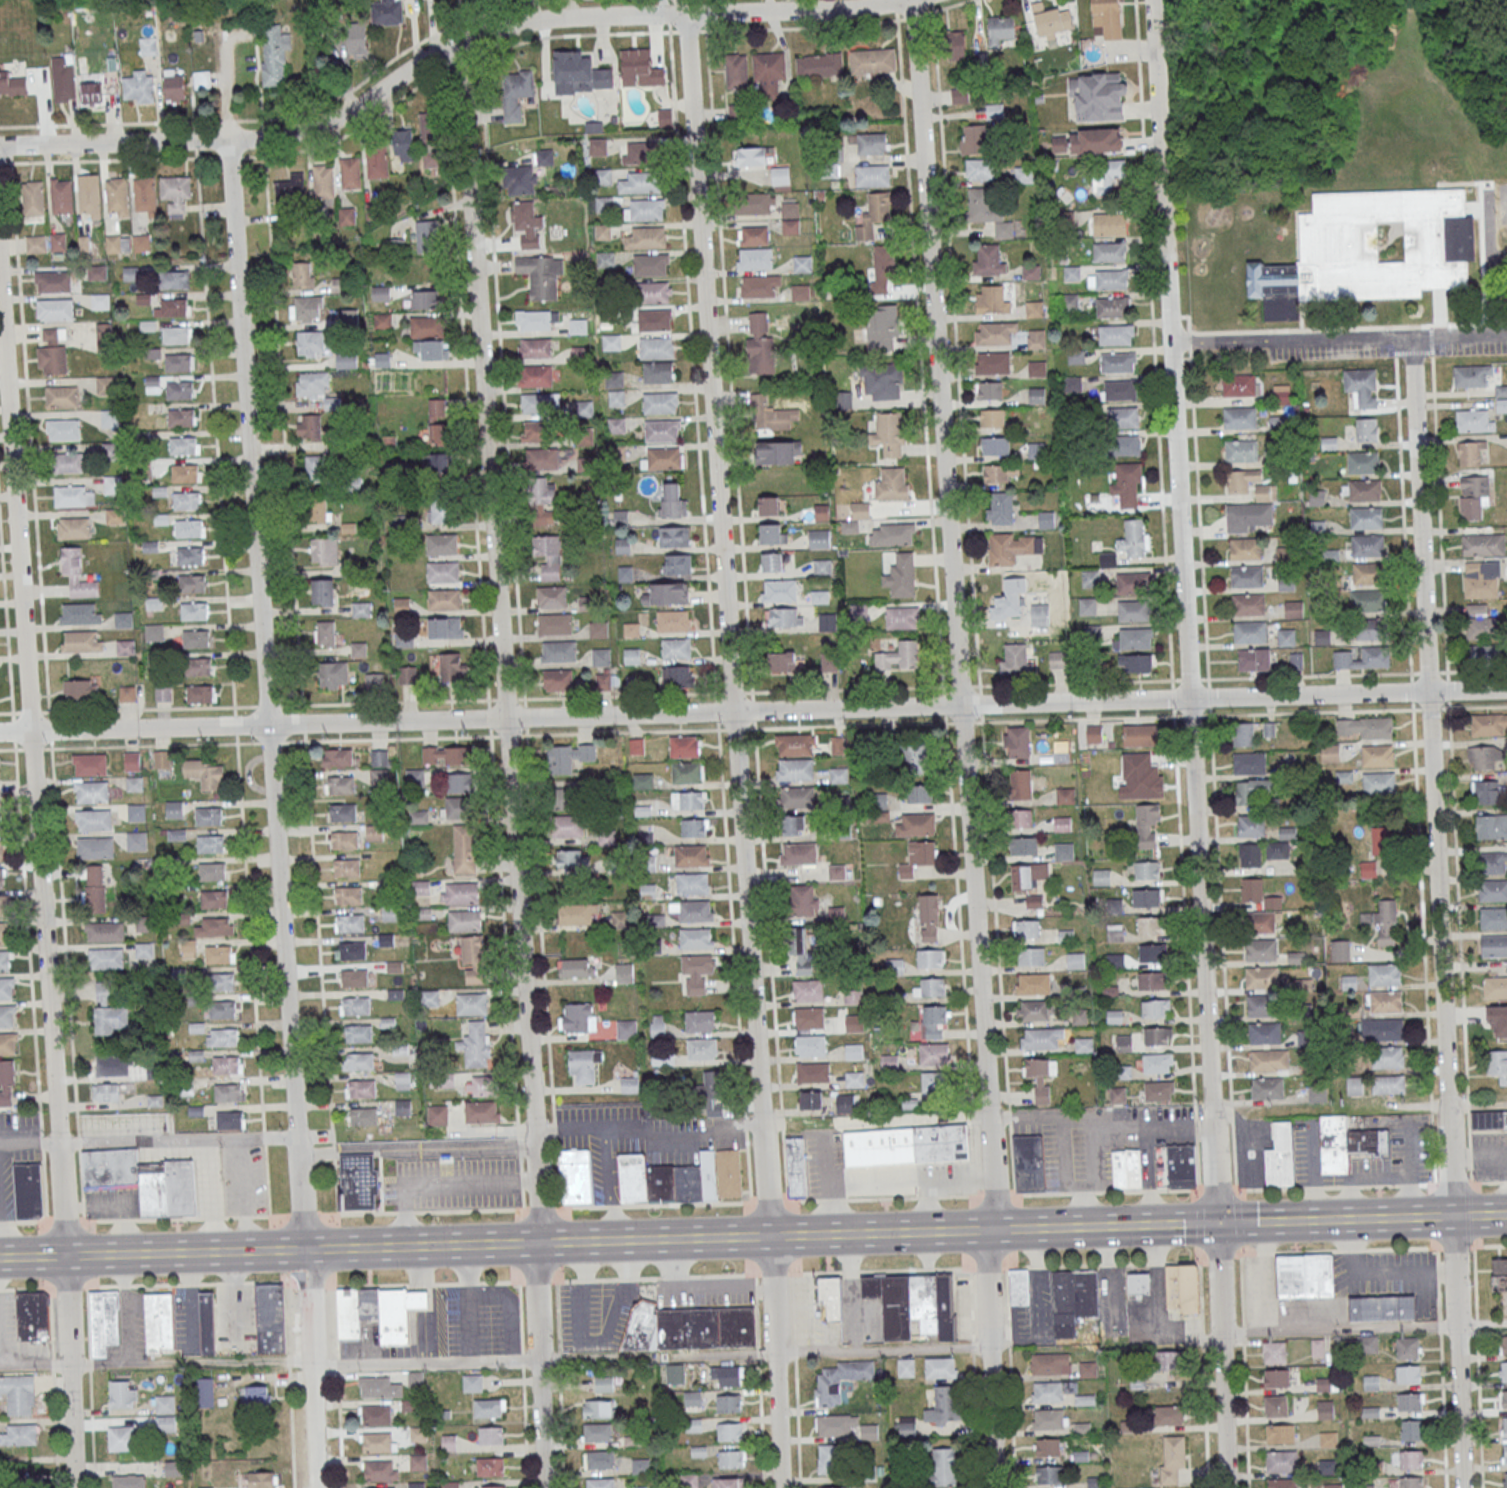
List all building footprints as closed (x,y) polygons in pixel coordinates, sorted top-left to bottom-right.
[(371,25),(403,24),(403,0),(395,0),(382,0),(382,2),(371,3),(371,25)] [(1092,14),(1091,0),(1120,0),(1122,38),(1103,39),(1102,13),(1092,14)] [(1031,3),(1038,39),(1056,36),(1055,32),(1074,28),(1070,6),(1045,11),(1043,1),(1031,3)] [(1015,37),(1015,16),(988,16),(988,46),(1002,46),(1002,37),(1015,37)] [(348,23),(348,59),(367,59),(367,23),(348,23)] [(262,25),(264,86),(285,86),(284,50),(292,50),(291,33),(282,33),(282,24),(262,25)] [(966,60),(966,31),(946,31),(946,60),(966,60)] [(141,55),(158,55),(158,37),(141,37),(141,55)] [(895,49),(851,50),(852,75),(896,74),(895,49)] [(553,51),(554,94),(574,94),(574,91),(593,91),(593,88),(613,88),(613,69),(594,69),(594,57),(583,57),(583,51),(553,51)] [(777,81),(786,81),(784,52),(754,54),(756,99),(778,98),(777,81)] [(798,80),(844,75),(842,53),(795,58),(798,80)] [(55,102),(77,101),(74,54),(52,55),(55,102)] [(664,86),(664,66),(653,65),(653,55),(622,54),(622,85),(664,86)] [(726,89),(748,89),(748,55),(726,55),(726,89)] [(165,69),(165,101),(184,101),(184,69),(165,69)] [(153,70),(132,70),(132,75),(123,75),(124,103),(154,102),(153,70)] [(502,72),(504,123),(524,122),(523,97),(535,96),(534,70),(502,72)] [(28,96),(27,77),(9,78),(9,71),(0,71),(0,98),(28,96)] [(195,89),(211,89),(211,71),(195,71),(195,89)] [(1120,72),(1123,118),(1076,121),(1076,116),(1071,116),(1069,79),(1079,78),(1079,76),(1093,75),(1093,73),(1120,72)] [(82,104),(102,104),(102,82),(82,82),(82,104)] [(952,102),(968,102),(968,90),(952,90),(952,102)] [(1003,118),(1003,104),(986,104),(986,118),(1003,118)] [(743,120),(743,105),(729,105),(729,120),(743,120)] [(420,113),(422,144),(440,143),(439,112),(420,113)] [(961,154),(986,154),(986,124),(961,124),(961,154)] [(397,162),(415,160),(411,129),(393,131),(397,162)] [(1124,151),(1123,129),(1051,132),(1052,154),(1124,151)] [(857,155),(887,155),(887,133),(857,133),(857,155)] [(589,139),(606,138),(607,155),(589,155),(589,139)] [(623,143),(623,163),(659,163),(659,143),(623,143)] [(390,176),(386,148),(364,151),(369,179),(390,176)] [(738,165),(766,165),(766,148),(738,148),(738,165)] [(536,165),(554,165),(554,149),(536,149),(536,165)] [(440,167),(440,152),(423,153),(423,167),(440,167)] [(340,157),(341,188),(360,188),(359,157),(340,157)] [(995,180),(995,159),(966,159),(966,180),(995,180)] [(1113,179),(1127,179),(1127,160),(1094,160),(1094,194),(1113,194),(1113,179)] [(334,199),(334,164),(313,164),(313,199),(334,199)] [(856,166),(888,165),(889,185),(857,186),(856,166)] [(504,166),(504,194),(536,194),(536,166),(504,166)] [(1035,166),(1015,166),(1015,183),(1035,183),(1035,166)] [(771,168),(789,167),(790,184),(772,185),(771,168)] [(594,169),(612,169),(612,183),(595,183),(594,169)] [(628,171),(628,179),(618,180),(618,193),(661,192),(661,179),(663,179),(663,170),(628,171)] [(304,201),(304,173),(291,173),(291,182),(276,182),(276,201),(304,201)] [(133,179),(138,179),(138,177),(154,176),(158,215),(146,216),(146,210),(136,211),(133,179)] [(160,177),(190,176),(191,198),(183,198),(183,202),(184,202),(185,213),(168,213),(168,202),(174,202),(174,199),(161,199),(160,177)] [(50,178),(53,214),(74,213),(71,180),(58,181),(58,177),(50,178)] [(77,181),(82,180),(82,179),(98,177),(102,216),(90,217),(90,212),(80,213),(77,181)] [(105,180),(111,180),(110,178),(126,177),(130,216),(118,217),(118,212),(108,213),(105,180)] [(43,180),(45,215),(24,216),(22,183),(27,183),(27,181),(43,180)] [(966,221),(994,221),(994,238),(1013,238),(1013,220),(1002,220),(1002,208),(991,208),(991,188),(966,188),(966,221)] [(1314,194),(1465,189),(1466,218),(1474,218),(1476,262),(1468,262),(1469,289),(1422,290),(1423,296),(1300,300),(1301,321),(1266,322),(1265,297),(1250,297),(1249,263),(1264,262),(1264,265),(1301,264),(1299,215),(1314,214),(1314,194)] [(890,192),(867,193),(867,212),(862,212),(862,224),(855,224),(856,240),(877,239),(876,223),(891,223),(890,192)] [(774,193),(742,193),(742,214),(774,214),(774,193)] [(595,197),(613,196),(613,211),(596,211),(595,197)] [(630,200),(631,221),(663,220),(663,208),(665,208),(665,199),(630,200)] [(534,201),(512,202),(513,231),(521,231),(521,249),(542,248),(542,215),(534,215),(534,201)] [(781,203),(798,202),(799,216),(781,217),(781,203)] [(370,216),(378,216),(378,206),(370,206),(370,216)] [(340,208),(340,225),(355,225),(355,208),(340,208)] [(1093,214),(1125,213),(1126,235),(1094,236),(1093,214)] [(781,220),(799,219),(799,234),(782,234),(781,220)] [(417,252),(440,252),(440,220),(417,220),(417,252)] [(594,225),(611,225),(612,239),(595,240),(594,225)] [(742,227),(767,226),(768,244),(737,245),(737,239),(738,239),(738,230),(742,230),(742,227)] [(623,248),(667,247),(667,232),(665,232),(665,227),(632,228),(632,235),(623,235),(623,248)] [(50,234),(65,233),(66,250),(52,251),(50,234)] [(134,236),(149,234),(150,250),(135,251),(134,236)] [(26,236),(46,235),(47,251),(27,252),(26,236)] [(106,236),(121,235),(122,251),(107,252),(106,236)] [(1093,242),(1125,242),(1125,261),(1093,262),(1093,242)] [(999,244),(976,244),(976,275),(999,275),(999,244)] [(872,294),(890,294),(890,245),(872,245),(872,294)] [(736,261),(737,270),(774,268),(773,247),(739,249),(739,261),(736,261)] [(597,253),(614,252),(615,267),(597,267),(597,253)] [(634,254),(635,276),(667,275),(667,262),(669,262),(669,254),(634,254)] [(793,256),(811,255),(812,271),(794,272),(793,256)] [(529,300),(557,300),(557,276),(564,276),(563,256),(514,257),(514,273),(529,273),(529,300)] [(313,262),(293,262),(293,288),(313,288),(313,262)] [(88,265),(106,264),(107,279),(88,280),(88,265)] [(123,267),(141,266),(142,281),(123,281),(123,267)] [(1064,280),(1080,280),(1080,266),(1064,266),(1064,280)] [(1095,270),(1127,270),(1127,289),(1095,290),(1095,270)] [(35,272),(70,271),(71,292),(39,293),(39,283),(35,283),(35,272)] [(159,288),(189,288),(189,271),(159,271),(159,288)] [(742,277),(783,275),(783,285),(776,286),(776,296),(741,298),(740,284),(742,284),(742,277)] [(637,283),(637,304),(670,303),(669,295),(673,295),(673,287),(669,287),(669,282),(637,283)] [(791,285),(808,284),(809,299),(791,299),(791,285)] [(372,286),(372,300),(390,300),(390,286),(372,286)] [(977,313),(1004,313),(1004,287),(977,287),(977,313)] [(412,291),(412,309),(439,309),(439,291),(412,291)] [(90,294),(109,293),(109,308),(91,309),(90,294)] [(1078,309),(1078,293),(1061,294),(1061,309),(1078,309)] [(324,296),(290,296),(290,322),(323,322),(324,296)] [(1096,298),(1128,297),(1128,316),(1096,317),(1096,298)] [(37,299),(73,298),(73,319),(41,320),(41,318),(37,318),(37,299)] [(161,299),(187,299),(187,316),(161,316),(161,299)] [(339,326),(357,326),(357,309),(339,309),(339,326)] [(639,310),(639,331),(672,331),(671,318),(673,318),(673,309),(639,310)] [(891,350),(891,309),(868,309),(868,350),(891,350)] [(516,330),(551,330),(551,321),(559,321),(559,310),(516,310),(516,330)] [(771,312),(747,313),(750,374),(773,373),(771,312)] [(392,328),(392,314),(374,314),(374,328),(392,328)] [(411,337),(442,337),(442,317),(411,317),(411,337)] [(587,319),(588,333),(570,334),(569,319),(587,319)] [(1018,322),(976,323),(976,344),(1011,344),(1011,333),(1018,333),(1018,322)] [(112,351),(112,323),(96,323),(96,351),(112,351)] [(1099,325),(1131,325),(1131,344),(1099,345),(1099,325)] [(163,326),(189,326),(189,343),(163,344),(163,326)] [(65,327),(43,328),(43,346),(38,347),(38,375),(67,374),(66,343),(65,327)] [(1045,349),(1045,329),(1028,329),(1028,349),(1045,349)] [(297,331),(297,356),(324,356),(324,331),(297,331)] [(621,333),(622,350),(603,351),(602,334),(621,333)] [(640,338),(640,359),(675,358),(674,343),(672,343),(672,337),(640,338)] [(518,357),(552,357),(552,338),(518,338),(518,357)] [(422,351),(422,359),(449,359),(449,341),(414,341),(414,351),(422,351)] [(590,346),(590,361),(572,361),(572,347),(590,346)] [(1068,350),(1068,363),(1084,363),(1084,350),(1068,350)] [(1010,374),(1010,352),(976,352),(976,374),(1010,374)] [(1101,353),(1133,352),(1134,372),(1102,372),(1101,353)] [(336,353),(336,368),(356,368),(356,353),(336,353)] [(165,354),(191,354),(191,371),(165,372),(165,354)] [(389,366),(389,354),(376,354),(376,366),(389,366)] [(643,362),(672,361),(673,383),(644,383),(643,362)] [(1046,377),(1046,361),(1028,361),(1028,377),(1046,377)] [(554,365),(519,365),(519,386),(554,386),(554,365)] [(870,400),(902,400),(902,365),(859,365),(859,391),(870,391),(870,400)] [(1453,366),(1493,365),(1493,374),(1485,374),(1486,387),(1454,388),(1453,366)] [(1344,369),(1344,391),(1356,391),(1356,408),(1375,408),(1375,369),(1344,369)] [(624,370),(624,388),(605,388),(605,371),(624,370)] [(296,372),(296,398),(329,398),(329,372),(296,372)] [(1223,374),(1254,374),(1255,395),(1223,396),(1223,374)] [(96,377),(115,376),(115,394),(97,394),(96,377)] [(161,376),(146,376),(146,393),(161,393),(161,376)] [(1082,390),(1081,377),(1065,377),(1065,391),(1082,390)] [(1104,381),(1136,380),(1136,399),(1104,400),(1104,381)] [(167,382),(193,382),(193,399),(167,399),(167,382)] [(1002,382),(976,382),(976,400),(1002,400),(1002,382)] [(1290,384),(1273,384),(1273,404),(1290,404),(1290,384)] [(46,387),(77,386),(78,407),(47,408),(46,387)] [(1496,386),(1496,412),(1506,412),(1506,386),(1496,386)] [(625,389),(609,389),(609,406),(625,406),(625,389)] [(834,391),(834,409),(851,409),(851,391),(834,391)] [(643,393),(643,415),(676,414),(676,405),(679,405),(679,392),(643,393)] [(560,412),(560,393),(521,393),(521,412),(560,412)] [(799,409),(768,409),(768,393),(751,393),(752,430),(790,429),(790,420),(800,419),(799,409)] [(429,399),(429,445),(448,445),(448,399),(429,399)] [(1107,407),(1139,406),(1139,425),(1107,426),(1107,407)] [(1224,406),(1255,406),(1256,427),(1224,428),(1224,406)] [(101,410),(118,409),(118,425),(101,426),(101,410)] [(168,409),(194,409),(194,426),(168,426),(168,409)] [(1456,410),(1488,409),(1489,421),(1495,421),(1495,430),(1457,431),(1456,410)] [(980,410),(980,427),(1004,427),(1004,410),(980,410)] [(904,461),(904,412),(876,412),(875,433),(869,433),(869,446),(879,446),(879,461),(904,461)] [(298,414),(298,441),(321,441),(321,414),(298,414)] [(1284,431),(1284,416),(1270,416),(1270,431),(1284,431)] [(1378,442),(1377,418),(1356,418),(1356,442),(1378,442)] [(46,419),(80,419),(81,440),(50,441),(49,432),(47,432),(46,419)] [(549,420),(521,420),(521,442),(549,442),(549,420)] [(645,420),(645,442),(678,441),(678,428),(682,428),(682,420),(645,420)] [(1107,436),(1139,435),(1139,455),(1108,455),(1107,436)] [(170,437),(196,437),(196,454),(170,454),(170,437)] [(1010,455),(1010,437),(982,437),(982,455),(1010,455)] [(1225,440),(1257,439),(1257,461),(1225,462),(1225,440)] [(758,441),(758,464),(801,464),(801,441),(758,441)] [(1479,452),(1487,452),(1487,441),(1459,441),(1459,465),(1479,465),(1479,452)] [(1029,457),(1046,457),(1045,442),(1029,443),(1029,457)] [(101,443),(119,443),(119,459),(102,459),(101,443)] [(647,448),(647,459),(641,459),(641,469),(683,469),(683,447),(647,448)] [(524,449),(524,469),(553,469),(553,449),(524,449)] [(1379,451),(1347,451),(1347,473),(1379,473),(1379,451)] [(53,453),(84,453),(84,472),(53,473),(53,453)] [(423,463),(431,463),(431,472),(455,472),(455,453),(423,453),(423,463)] [(306,456),(306,482),(324,482),(324,456),(306,456)] [(1120,507),(1140,507),(1139,463),(1117,463),(1117,484),(1109,484),(1110,495),(1120,495),(1120,507)] [(171,464),(197,464),(198,481),(172,482),(171,464)] [(984,465),(984,483),(1010,483),(1010,475),(1020,475),(1020,465),(984,465)] [(909,500),(908,470),(882,470),(882,480),(874,480),(874,500),(909,500)] [(1248,494),(1248,481),(1262,481),(1262,470),(1226,470),(1226,494),(1248,494)] [(104,476),(121,476),(122,492),(104,492),(104,476)] [(1482,504),(1489,504),(1489,476),(1460,476),(1460,520),(1482,520),(1482,504)] [(532,525),(556,524),(555,505),(554,477),(530,478),(532,525)] [(1343,501),(1380,501),(1380,480),(1343,480),(1343,501)] [(688,517),(688,496),(679,496),(679,483),(659,483),(660,518),(688,517)] [(54,486),(85,485),(85,491),(94,491),(95,504),(55,506),(54,486)] [(152,486),(167,485),(167,496),(152,497),(152,486)] [(1276,500),(1276,485),(1256,485),(1256,501),(1276,500)] [(1323,504),(1323,491),(1311,491),(1311,504),(1323,504)] [(173,492),(199,492),(200,509),(174,510),(173,492)] [(1012,492),(988,492),(988,525),(1013,524),(1012,492)] [(312,522),(328,522),(328,497),(312,497),(312,522)] [(779,497),(755,497),(755,516),(779,516),(779,497)] [(451,523),(451,498),(429,498),(429,523),(451,523)] [(851,502),(851,520),(870,520),(870,502),(851,502)] [(1226,504),(1272,503),(1272,524),(1247,525),(1248,532),(1227,532),(1226,504)] [(813,521),(829,521),(829,504),(813,504),(813,521)] [(1350,508),(1382,507),(1382,529),(1351,529),(1350,508)] [(106,508),(123,508),(123,524),(106,524),(106,508)] [(1039,529),(1054,528),(1054,511),(1039,511),(1039,529)] [(153,514),(168,513),(168,524),(153,525),(153,514)] [(60,518),(89,518),(90,538),(58,538),(57,522),(60,521),(60,518)] [(176,520),(202,519),(202,537),(176,537),(176,520)] [(1126,538),(1117,538),(1117,551),(1125,551),(1125,557),(1148,556),(1147,519),(1126,519),(1126,538)] [(869,545),(912,544),(912,532),(915,532),(915,523),(880,524),(880,528),(869,529),(869,545)] [(758,524),(758,544),(786,544),(786,524),(758,524)] [(659,547),(691,547),(691,526),(659,526),(659,547)] [(830,529),(808,529),(808,548),(830,548),(830,529)] [(426,534),(458,533),(458,553),(427,554),(426,534)] [(1462,534),(1504,533),(1505,554),(1463,556),(1462,534)] [(1015,566),(1015,553),(1039,553),(1040,534),(990,534),(989,566),(1015,566)] [(1351,535),(1383,534),(1383,556),(1351,557),(1351,535)] [(543,581),(562,581),(561,535),(534,536),(534,556),(542,556),(543,581)] [(312,565),(338,565),(338,538),(312,538),(312,565)] [(1230,539),(1262,538),(1262,559),(1230,560),(1230,539)] [(142,541),(158,541),(158,552),(143,552),(142,541)] [(61,547),(80,546),(82,574),(78,574),(79,581),(98,580),(99,596),(70,597),(69,574),(62,574),(61,547)] [(177,547),(203,547),(203,564),(177,564),(177,547)] [(1289,561),(1289,548),(1277,548),(1277,561),(1289,561)] [(913,551),(914,596),(891,596),(891,586),(882,586),(882,574),(890,574),(890,565),(896,565),(896,552),(913,551)] [(760,553),(760,572),(782,572),(782,553),(760,553)] [(1100,566),(1115,567),(1115,553),(1100,553),(1100,566)] [(664,574),(688,574),(688,554),(664,554),(664,574)] [(814,576),(831,576),(831,559),(814,559),(814,576)] [(427,562),(459,561),(459,581),(428,582),(427,562)] [(1353,562),(1385,562),(1385,583),(1353,584),(1353,562)] [(1231,566),(1263,565),(1263,587),(1231,588),(1231,566)] [(143,569),(159,569),(159,580),(143,580),(143,569)] [(1083,586),(1097,586),(1097,571),(1083,571),(1083,586)] [(1117,592),(1149,592),(1149,573),(1117,573),(1117,592)] [(179,575),(205,574),(205,592),(179,592),(179,575)] [(1464,576),(1496,575),(1496,597),(1464,597),(1464,576)] [(1004,578),(1004,598),(990,598),(991,619),(1020,619),(1020,595),(1026,595),(1026,578),(1004,578)] [(334,579),(313,579),(313,606),(334,606),(334,579)] [(796,580),(763,580),(763,601),(796,601),(796,580)] [(688,604),(688,583),(652,583),(652,593),(642,593),(642,604),(688,604)] [(567,586),(537,586),(537,607),(567,607),(567,586)] [(429,590),(460,589),(461,609),(429,610),(429,590)] [(811,603),(829,603),(829,590),(811,590),(811,603)] [(1349,591),(1381,590),(1382,612),(1350,612),(1349,591)] [(1232,594),(1264,593),(1264,614),(1232,615),(1232,594)] [(146,597),(162,597),(162,608),(147,608),(146,597)] [(1095,598),(1080,598),(1080,614),(1095,614),(1095,598)] [(1118,601),(1150,601),(1151,620),(1119,621),(1118,601)] [(181,602),(207,602),(207,619),(181,620),(181,602)] [(370,602),(353,602),(353,617),(370,617),(370,602)] [(1303,602),(1285,602),(1285,617),(1303,617),(1303,602)] [(63,604),(95,603),(95,613),(102,613),(102,623),(59,624),(59,616),(63,615),(63,604)] [(1050,604),(1031,604),(1031,626),(1050,626),(1050,604)] [(1467,604),(1467,639),(1498,639),(1498,616),(1487,616),(1487,604),(1467,604)] [(867,620),(867,605),(852,605),(852,620),(867,620)] [(768,627),(803,627),(803,608),(768,608),(768,627)] [(919,609),(886,609),(886,631),(919,631),(919,609)] [(691,611),(657,611),(657,632),(691,632),(691,611)] [(114,612),(132,612),(132,626),(115,627),(114,612)] [(818,631),(837,631),(837,613),(818,613),(818,631)] [(572,614),(572,633),(536,634),(536,628),(539,628),(538,615),(572,614)] [(429,618),(460,617),(460,629),(465,629),(465,638),(429,638),(429,618)] [(1383,639),(1383,619),(1355,619),(1355,639),(1383,639)] [(316,646),(335,646),(335,620),(316,620),(316,646)] [(1234,621),(1265,620),(1266,642),(1234,643),(1234,621)] [(608,621),(590,621),(590,637),(608,637),(608,621)] [(146,625),(163,624),(164,640),(146,641),(146,625)] [(1119,628),(1151,627),(1151,649),(1119,650),(1119,628)] [(1278,629),(1278,645),(1295,645),(1295,629),(1278,629)] [(183,631),(209,630),(209,648),(183,648),(183,631)] [(1314,645),(1330,645),(1330,630),(1314,630),(1314,645)] [(65,632),(97,631),(97,641),(103,640),(104,651),(61,652),(61,643),(65,643),(65,632)] [(412,646),(412,633),(397,633),(397,646),(412,646)] [(662,639),(662,658),(691,658),(691,639),(662,639)] [(116,640),(134,640),(134,654),(116,655),(116,640)] [(875,653),(875,670),(919,671),(919,641),(898,640),(898,653),(875,653)] [(576,641),(577,660),(541,661),(541,655),(543,655),(543,642),(576,641)] [(351,656),(365,657),(365,649),(364,649),(364,644),(353,643),(351,656)] [(1034,675),(1034,661),(1026,661),(1026,644),(1001,644),(1001,675),(1034,675)] [(1500,660),(1500,644),(1468,644),(1468,660),(1500,660)] [(1334,669),(1390,668),(1389,646),(1360,647),(1360,658),(1353,658),(1353,650),(1334,650),(1334,669)] [(592,648),(592,666),(611,666),(611,648),(592,648)] [(641,664),(641,648),(624,648),(624,664),(641,664)] [(1270,649),(1238,649),(1238,671),(1270,671),(1270,649)] [(770,652),(770,672),(796,672),(796,652),(770,652)] [(1051,668),(1068,668),(1068,652),(1051,652),(1051,668)] [(1290,652),(1290,669),(1303,669),(1303,652),(1290,652)] [(441,653),(441,681),(468,681),(468,662),(460,662),(460,653),(441,653)] [(1155,671),(1155,654),(1119,654),(1119,671),(1155,671)] [(838,669),(838,656),(821,656),(821,669),(838,669)] [(185,658),(211,658),(211,675),(185,675),(185,658)] [(320,662),(320,688),(348,688),(348,662),(320,662)] [(663,687),(693,687),(693,666),(662,666),(663,687)] [(398,684),(417,684),(417,667),(398,667),(398,684)] [(573,692),(573,669),(544,669),(544,692),(573,692)] [(365,673),(365,689),(384,689),(384,673),(365,673)] [(619,690),(619,673),(595,673),(595,690),(619,690)] [(63,701),(98,701),(98,679),(63,679),(63,701)] [(119,686),(135,685),(135,701),(120,701),(119,686)] [(187,686),(213,685),(213,703),(187,703),(187,686)] [(155,686),(170,686),(171,701),(156,701),(155,686)] [(1471,715),(1471,735),(1506,735),(1506,714),(1471,715)] [(1359,718),(1391,717),(1392,736),(1360,737),(1359,718)] [(1232,723),(1232,746),(1254,746),(1254,723),(1232,723)] [(1086,743),(1102,743),(1102,725),(1086,725),(1086,743)] [(1123,725),(1123,746),(1156,746),(1156,725),(1123,725)] [(1030,727),(1005,727),(1004,757),(1029,757),(1030,727)] [(814,734),(779,734),(779,755),(814,755),(814,734)] [(670,735),(670,757),(699,757),(699,735),(670,735)] [(630,754),(645,754),(645,738),(630,738),(630,754)] [(547,745),(548,775),(574,774),(574,762),(596,762),(596,744),(547,745)] [(1361,745),(1393,744),(1393,765),(1362,766),(1361,745)] [(1339,745),(1322,745),(1322,762),(1339,762),(1339,745)] [(422,764),(469,764),(469,747),(422,747),(422,764)] [(930,747),(906,747),(906,774),(930,774),(930,747)] [(1495,759),(1503,759),(1503,747),(1468,747),(1468,770),(1495,770),(1495,759)] [(352,749),(353,766),(326,767),(325,749),(352,749)] [(389,750),(371,750),(371,766),(389,766),(389,750)] [(154,751),(171,751),(171,767),(154,768),(154,751)] [(1131,752),(1131,797),(1160,796),(1160,776),(1152,776),(1152,751),(1131,752)] [(125,752),(140,752),(140,771),(125,771),(125,752)] [(1234,752),(1234,773),(1265,773),(1265,752),(1234,752)] [(106,754),(107,774),(75,775),(75,764),(73,764),(72,754),(106,754)] [(223,762),(224,781),(220,782),(220,789),(201,790),(201,776),(185,777),(184,760),(202,759),(203,763),(223,762)] [(813,759),(776,759),(776,780),(813,780),(813,759)] [(704,783),(704,761),(672,762),(672,783),(704,783)] [(848,767),(831,767),(831,782),(848,782),(848,767)] [(388,769),(371,770),(371,785),(388,784),(388,769)] [(425,769),(406,769),(406,785),(425,785),(425,769)] [(1032,799),(1032,770),(1010,770),(1010,799),(1032,799)] [(1362,772),(1394,772),(1395,793),(1363,793),(1362,772)] [(448,792),(475,792),(475,773),(448,773),(448,792)] [(126,777),(144,776),(144,791),(127,791),(126,777)] [(354,776),(355,793),(328,794),(328,777),(354,776)] [(1278,780),(1236,780),(1236,805),(1259,805),(1259,793),(1278,793),(1278,780)] [(108,781),(108,802),(77,803),(77,791),(74,791),(74,782),(108,781)] [(1498,804),(1498,781),(1473,781),(1473,804),(1498,804)] [(908,802),(932,803),(933,785),(909,785),(908,802)] [(584,810),(584,787),(553,787),(553,810),(584,810)] [(779,787),(779,808),(814,808),(814,787),(779,787)] [(1075,787),(1056,787),(1056,804),(1075,804),(1075,787)] [(708,791),(672,791),(672,810),(708,810),(708,791)] [(887,809),(887,794),(870,794),(870,809),(887,809)] [(471,797),(442,797),(442,818),(471,818),(471,797)] [(167,801),(184,801),(184,817),(167,818),(167,801)] [(127,805),(145,804),(145,819),(128,819),(127,805)] [(356,804),(356,821),(330,822),(329,805),(356,804)] [(1159,804),(1137,804),(1137,848),(1159,848),(1159,804)] [(222,807),(223,825),(196,826),(195,808),(222,807)] [(112,809),(112,830),(79,831),(79,822),(75,822),(75,810),(112,809)] [(1032,828),(1032,810),(1012,810),(1012,828),(1032,828)] [(411,822),(428,822),(428,811),(411,811),(411,822)] [(895,823),(895,836),(935,836),(935,813),(903,813),(903,823),(895,823)] [(584,837),(584,815),(552,816),(552,837),(584,837)] [(1265,837),(1265,815),(1238,815),(1238,837),(1265,837)] [(1506,839),(1506,815),(1476,815),(1476,839),(1506,839)] [(783,835),(805,835),(805,816),(783,816),(783,835)] [(1054,816),(1054,831),(1071,831),(1071,816),(1054,816)] [(707,818),(681,818),(681,837),(707,837),(707,818)] [(474,824),(454,824),(454,873),(474,873),(474,824)] [(367,840),(384,840),(384,826),(367,826),(367,840)] [(1393,827),(1371,827),(1371,854),(1393,854),(1393,827)] [(1295,828),(1279,828),(1279,841),(1266,841),(1266,858),(1289,858),(1289,839),(1295,839),(1295,828)] [(185,829),(168,830),(168,840),(186,839),(185,829)] [(127,831),(146,831),(147,850),(127,850),(127,831)] [(358,831),(358,849),(332,850),(331,832),(358,831)] [(224,835),(225,852),(198,853),(197,836),(224,835)] [(113,837),(113,857),(78,859),(78,838),(113,837)] [(1010,855),(1037,855),(1037,837),(1010,837),(1010,855)] [(909,842),(910,863),(899,864),(900,879),(915,879),(915,865),(938,864),(937,841),(909,842)] [(1074,860),(1074,842),(1054,842),(1054,860),(1074,860)] [(817,865),(817,843),(779,843),(779,865),(817,865)] [(1260,843),(1239,843),(1239,867),(1260,867),(1260,843)] [(710,866),(710,845),(675,845),(675,867),(710,866)] [(559,850),(559,868),(588,868),(588,850),(559,850)] [(1506,861),(1506,850),(1478,850),(1478,873),(1506,873),(1506,861)] [(360,858),(360,876),(334,877),(333,859),(360,858)] [(1159,878),(1159,861),(1135,861),(1135,878),(1159,878)] [(226,862),(226,880),(200,880),(199,863),(226,862)] [(1011,889),(1039,889),(1039,879),(1049,879),(1049,864),(1011,864),(1011,889)] [(85,865),(85,912),(107,912),(107,865),(85,865)] [(844,866),(829,866),(829,878),(844,878),(844,866)] [(1110,869),(1094,869),(1094,885),(1110,885),(1110,869)] [(676,873),(676,894),(710,894),(710,873),(676,873)] [(1241,901),(1262,901),(1262,878),(1241,878),(1241,901)] [(1479,880),(1479,901),(1506,901),(1506,880),(1479,880)] [(441,883),(441,903),(478,903),(478,883),(441,883)] [(790,916),(817,916),(817,885),(790,885),(790,916)] [(362,887),(362,904),(332,905),(332,894),(335,894),(335,887),(362,887)] [(1133,889),(1133,906),(1160,906),(1160,889),(1133,889)] [(228,890),(228,907),(202,908),(201,891),(228,890)] [(919,894),(919,942),(939,942),(939,894),(919,894)] [(1026,895),(1026,908),(1043,908),(1043,895),(1026,895)] [(680,922),(714,922),(714,900),(669,900),(669,912),(680,912),(680,922)] [(1396,946),(1397,900),(1379,900),(1379,913),(1361,913),(1360,925),(1379,925),(1379,946),(1396,946)] [(562,925),(593,925),(593,904),(562,904),(562,925)] [(1506,929),(1506,907),(1480,907),(1480,929),(1506,929)] [(449,910),(449,931),(480,931),(480,910),(449,910)] [(612,912),(612,927),(628,927),(628,912),(612,912)] [(1275,933),(1275,912),(1245,912),(1245,933),(1275,933)] [(364,914),(364,931),(334,932),(334,921),(337,921),(337,915),(364,914)] [(647,915),(647,926),(665,926),(665,915),(647,915)] [(154,931),(154,916),(137,916),(137,931),(154,931)] [(230,917),(230,934),(204,935),(203,918),(230,917)] [(1163,934),(1163,917),(1138,917),(1138,934),(1163,934)] [(1040,937),(1040,920),(1014,920),(1014,937),(1040,937)] [(9,943),(0,943),(0,922),(8,922),(9,943)] [(124,941),(124,922),(85,922),(85,941),(124,941)] [(1123,941),(1123,927),(1108,927),(1108,941),(1123,941)] [(714,928),(680,928),(680,949),(714,949),(714,928)] [(1481,935),(1481,956),(1506,956),(1506,935),(1481,935)] [(463,983),(484,983),(484,936),(463,936),(463,983)] [(798,976),(818,975),(817,936),(791,936),(791,953),(797,953),(798,976)] [(197,940),(181,940),(181,957),(197,957),(197,940)] [(1276,961),(1276,940),(1246,940),(1246,961),(1276,961)] [(366,941),(366,958),(336,959),(336,949),(339,949),(339,942),(366,941)] [(1332,941),(1332,961),(1349,961),(1349,941),(1332,941)] [(153,943),(136,943),(136,958),(153,958),(153,943)] [(1166,944),(1139,944),(1139,961),(1166,961),(1166,944)] [(232,945),(233,962),(206,963),(205,946),(232,945)] [(1018,965),(1045,965),(1045,947),(1018,948),(1018,965)] [(89,949),(89,969),(123,969),(123,949),(89,949)] [(945,968),(945,949),(916,949),(916,968),(945,968)] [(11,971),(0,971),(0,950),(11,950),(11,971)] [(1067,953),(1067,969),(1084,969),(1084,953),(1067,953)] [(1124,968),(1124,954),(1107,954),(1107,969),(1124,968)] [(686,995),(707,995),(707,976),(716,976),(716,955),(681,955),(681,976),(686,976),(686,995)] [(886,976),(903,976),(903,958),(886,958),(886,976)] [(595,977),(595,959),(559,959),(559,977),(595,977)] [(616,976),(633,976),(633,963),(616,963),(616,976)] [(1368,964),(1400,963),(1400,984),(1369,985),(1368,964)] [(1278,967),(1245,967),(1245,988),(1278,988),(1278,967)] [(367,970),(368,987),(338,988),(337,977),(341,977),(341,970),(367,970)] [(1138,989),(1166,989),(1166,972),(1138,972),(1138,989)] [(234,973),(235,990),(208,991),(207,974),(234,973)] [(1049,994),(1049,974),(1017,974),(1017,994),(1049,994)] [(1343,988),(1355,988),(1355,976),(1343,976),(1343,988)] [(12,999),(0,999),(0,977),(14,977),(14,986),(12,986),(12,999)] [(1483,977),(1483,999),(1506,999),(1506,977),(1483,977)] [(913,988),(913,996),(945,996),(945,978),(922,978),(922,988),(913,988)] [(793,1002),(823,1002),(823,981),(793,981),(793,1002)] [(96,1003),(113,1003),(113,982),(96,982),(96,1003)] [(844,1003),(861,1003),(861,989),(844,989),(844,1003)] [(420,1006),(439,1006),(439,990),(420,990),(420,1006)] [(1369,991),(1401,991),(1402,1012),(1370,1012),(1369,991)] [(487,1015),(487,993),(456,993),(456,1015),(487,1015)] [(1277,1015),(1277,995),(1247,995),(1247,1016),(1277,1015)] [(369,997),(370,1014),(340,1015),(339,1005),(343,1005),(343,998),(369,997)] [(1170,1000),(1142,1000),(1142,1017),(1170,1017),(1170,1000)] [(234,1001),(235,1018),(208,1019),(208,1002),(234,1001)] [(1017,1001),(1017,1020),(1048,1020),(1048,1001),(1017,1001)] [(596,1032),(596,1004),(560,1004),(560,1032),(596,1032)] [(13,1027),(0,1027),(0,1005),(15,1005),(15,1014),(13,1014),(13,1027)] [(922,1039),(943,1039),(943,1028),(947,1028),(947,1006),(922,1006),(922,1039)] [(95,1035),(115,1035),(115,1026),(127,1026),(127,1007),(95,1007),(95,1035)] [(824,1029),(824,1008),(794,1008),(794,1029),(824,1029)] [(716,1032),(716,1011),(686,1011),(686,1032),(716,1032)] [(845,1032),(864,1032),(864,1014),(845,1014),(845,1032)] [(651,1015),(651,1036),(666,1036),(666,1015),(651,1015)] [(384,1027),(395,1027),(395,1018),(384,1018),(384,1027)] [(1372,1019),(1403,1018),(1404,1039),(1372,1040),(1372,1019)] [(636,1039),(636,1019),(617,1019),(617,1039),(636,1039)] [(489,1067),(488,1020),(466,1020),(466,1040),(455,1040),(456,1050),(465,1049),(465,1068),(489,1067)] [(1281,1043),(1281,1023),(1248,1023),(1248,1043),(1281,1043)] [(371,1024),(372,1041),(342,1042),(342,1032),(345,1032),(345,1025),(371,1024)] [(1172,1044),(1172,1027),(1144,1027),(1144,1044),(1172,1044)] [(238,1028),(238,1045),(211,1046),(211,1029),(238,1028)] [(1021,1049),(1064,1049),(1064,1029),(1021,1029),(1021,1049)] [(15,1054),(0,1054),(0,1032),(17,1032),(17,1041),(15,1041),(15,1054)] [(795,1036),(795,1057),(825,1057),(825,1036),(795,1036)] [(1117,1051),(1131,1051),(1131,1036),(1117,1036),(1117,1051)] [(1093,1038),(1075,1038),(1075,1052),(1093,1052),(1093,1038)] [(718,1039),(688,1039),(688,1060),(718,1060),(718,1039)] [(862,1043),(845,1043),(845,1060),(862,1060),(862,1043)] [(920,1063),(949,1063),(949,1043),(920,1043),(920,1063)] [(1371,1047),(1403,1046),(1404,1067),(1372,1068),(1371,1047)] [(1249,1049),(1249,1071),(1289,1071),(1289,1049),(1249,1049)] [(602,1050),(570,1050),(570,1084),(596,1084),(596,1062),(602,1062),(602,1050)] [(1487,1050),(1487,1075),(1499,1075),(1499,1085),(1506,1085),(1506,1050),(1487,1050)] [(373,1053),(374,1070),(343,1071),(343,1060),(347,1060),(346,1053),(373,1053)] [(1173,1053),(1143,1053),(1143,1072),(1173,1072),(1173,1053)] [(134,1055),(96,1055),(96,1076),(134,1076),(134,1055)] [(881,1055),(881,1069),(898,1069),(898,1055),(881,1055)] [(239,1056),(240,1073),(213,1074),(213,1057),(239,1056)] [(1035,1076),(1035,1105),(1050,1105),(1050,1059),(1026,1059),(1026,1076),(1035,1076)] [(0,1060),(0,1107),(15,1107),(14,1060),(0,1060)] [(830,1083),(830,1063),(795,1063),(795,1083),(830,1083)] [(720,1070),(703,1071),(707,1117),(724,1116),(720,1070)] [(864,1087),(864,1071),(845,1071),(845,1087),(864,1087)] [(396,1090),(411,1090),(411,1072),(396,1072),(396,1090)] [(922,1072),(922,1093),(948,1093),(948,1072),(922,1072)] [(1374,1073),(1405,1072),(1406,1093),(1374,1094),(1374,1073)] [(433,1085),(452,1088),(453,1076),(434,1073),(433,1085)] [(466,1096),(494,1096),(494,1076),(466,1076),(466,1096)] [(622,1093),(639,1093),(639,1078),(622,1078),(622,1093)] [(1284,1098),(1284,1078),(1257,1078),(1257,1098),(1284,1098)] [(1363,1095),(1363,1078),(1347,1078),(1347,1095),(1363,1095)] [(375,1080),(376,1097),(346,1098),(345,1087),(349,1087),(348,1080),(375,1080)] [(93,1101),(118,1101),(118,1081),(93,1081),(93,1101)] [(1144,1100),(1174,1100),(1174,1081),(1144,1081),(1144,1100)] [(242,1084),(242,1101),(215,1102),(215,1085),(242,1084)] [(1309,1101),(1327,1101),(1327,1086),(1309,1086),(1309,1101)] [(1125,1103),(1125,1087),(1110,1087),(1110,1103),(1125,1103)] [(798,1091),(798,1109),(822,1109),(822,1091),(798,1091)] [(835,1095),(835,1112),(859,1112),(859,1095),(835,1095)] [(465,1122),(500,1122),(500,1101),(465,1101),(465,1122)] [(428,1125),(447,1125),(447,1105),(428,1105),(428,1125)] [(377,1108),(378,1125),(351,1126),(350,1109),(377,1108)] [(1471,1111),(1506,1110),(1506,1128),(1471,1130),(1471,1111)] [(243,1111),(243,1128),(217,1129),(216,1112),(243,1111)] [(1320,1115),(1321,1173),(1347,1172),(1346,1152),(1388,1152),(1387,1129),(1346,1130),(1346,1115),(1320,1115)] [(1291,1120),(1293,1185),(1266,1187),(1264,1149),(1275,1149),(1274,1121),(1291,1120)] [(913,1127),(967,1123),(970,1159),(915,1163),(913,1127)] [(1013,1136),(1042,1135),(1045,1191),(1017,1192),(1013,1136)] [(786,1138),(804,1137),(807,1194),(789,1196),(786,1138)] [(1195,1144),(1196,1187),(1156,1188),(1155,1146),(1195,1144)] [(81,1151),(137,1147),(138,1164),(166,1164),(165,1160),(192,1159),(196,1215),(142,1216),(139,1182),(84,1186),(81,1151)] [(617,1154),(621,1203),(719,1201),(719,1197),(743,1196),(740,1148),(700,1150),(701,1165),(673,1166),(673,1165),(645,1166),(644,1154),(617,1154)] [(1141,1187),(1139,1148),(1125,1149),(1126,1188),(1132,1188),(1141,1187)] [(1125,1149),(1111,1149),(1113,1188),(1126,1188),(1125,1149)] [(559,1151),(560,1205),(592,1204),(591,1150),(559,1151)] [(341,1157),(374,1156),(375,1172),(379,1172),(380,1197),(376,1197),(376,1212),(342,1213),(341,1157)] [(873,1175),(910,1175),(910,1156),(873,1156),(873,1175)] [(14,1164),(41,1163),(44,1215),(40,1218),(17,1219),(14,1164)] [(1277,1256),(1332,1254),(1333,1296),(1278,1297),(1277,1256)] [(1492,1258),(1492,1291),(1506,1291),(1506,1258),(1492,1258)] [(1198,1313),(1198,1265),(1166,1265),(1166,1313),(1198,1313)] [(1011,1304),(1027,1304),(1027,1270),(1011,1270),(1011,1304)] [(1053,1271),(1053,1337),(1082,1337),(1082,1317),(1098,1317),(1097,1271),(1053,1271)] [(1127,1273),(1127,1295),(1150,1295),(1150,1273),(1127,1273)] [(883,1341),(911,1341),(911,1320),(920,1320),(920,1334),(938,1334),(938,1342),(956,1341),(955,1274),(861,1276),(861,1297),(882,1296),(883,1341)] [(821,1320),(840,1320),(840,1277),(821,1277),(821,1320)] [(256,1284),(283,1284),(286,1352),(258,1353),(256,1284)] [(381,1320),(360,1321),(361,1340),(340,1341),(338,1291),(380,1289),(381,1292),(381,1320)] [(88,1291),(118,1290),(119,1308),(117,1308),(118,1343),(106,1343),(106,1357),(91,1358),(88,1291)] [(17,1291),(19,1340),(49,1338),(48,1296),(42,1291),(17,1291)] [(145,1292),(172,1291),(174,1348),(160,1349),(160,1352),(147,1353),(145,1292)] [(381,1292),(407,1291),(407,1294),(420,1294),(429,1293),(430,1310),(420,1311),(408,1311),(409,1345),(382,1346),(381,1320),(381,1292)] [(199,1292),(213,1292),(216,1355),(201,1355),(199,1292)] [(1349,1297),(1414,1295),(1415,1318),(1350,1321),(1349,1297)] [(757,1345),(659,1348),(659,1346),(651,1345),(649,1349),(620,1350),(632,1309),(643,1298),(657,1303),(658,1308),(756,1305),(757,1345)] [(1377,1353),(1377,1335),(1358,1335),(1358,1353),(1377,1353)] [(1419,1337),(1396,1337),(1396,1359),(1419,1359),(1419,1337)] [(1285,1363),(1285,1342),(1263,1342),(1263,1364),(1285,1363)] [(1181,1370),(1181,1351),(1158,1351),(1158,1370),(1181,1370)] [(1070,1375),(1070,1354),(1030,1354),(1030,1375),(1070,1375)] [(898,1377),(914,1377),(914,1358),(898,1358),(898,1377)] [(925,1378),(955,1378),(955,1358),(925,1358),(925,1378)] [(1095,1362),(1080,1362),(1080,1378),(1095,1378),(1095,1362)] [(666,1364),(666,1383),(685,1383),(685,1364),(666,1364)] [(1421,1365),(1396,1365),(1396,1383),(1421,1383),(1421,1365)] [(710,1366),(710,1380),(713,1380),(713,1386),(743,1386),(743,1366),(710,1366)] [(1289,1369),(1264,1369),(1264,1387),(1289,1387),(1289,1369)] [(407,1371),(424,1370),(425,1385),(407,1386),(407,1371)] [(8,1393),(0,1394),(0,1375),(33,1374),(35,1405),(32,1406),(32,1415),(8,1416),(8,1393)] [(463,1375),(482,1374),(482,1391),(463,1392),(463,1375)] [(614,1376),(595,1376),(595,1392),(614,1392),(614,1376)] [(836,1376),(815,1376),(815,1401),(836,1401),(836,1376)] [(358,1377),(390,1377),(390,1383),(403,1383),(403,1396),(362,1396),(362,1385),(359,1385),(358,1377)] [(194,1407),(214,1407),(214,1378),(194,1378),(194,1407)] [(1331,1391),(1331,1379),(1317,1378),(1317,1390),(1331,1391)] [(109,1408),(136,1408),(136,1381),(109,1381),(109,1408)] [(1031,1402),(1062,1403),(1063,1392),(1077,1392),(1077,1382),(1031,1382),(1031,1402)] [(269,1385),(240,1385),(240,1407),(269,1407),(269,1385)] [(955,1385),(935,1385),(935,1408),(924,1408),(924,1425),(955,1425),(955,1385)] [(684,1391),(702,1391),(702,1406),(684,1406),(684,1391)] [(1397,1411),(1424,1411),(1424,1393),(1397,1393),(1397,1411)] [(175,1395),(156,1395),(156,1413),(175,1413),(175,1395)] [(716,1413),(737,1413),(737,1395),(716,1395),(716,1413)] [(1075,1405),(1100,1405),(1100,1395),(1075,1395),(1075,1405)] [(1264,1396),(1287,1395),(1287,1416),(1265,1416),(1265,1412),(1264,1412),(1264,1396)] [(401,1399),(418,1399),(418,1411),(402,1411),(401,1399)] [(474,1400),(501,1399),(502,1416),(474,1417),(474,1400)] [(585,1401),(612,1400),(613,1417),(585,1418),(585,1401)] [(1317,1401),(1317,1419),(1333,1419),(1333,1401),(1317,1401)] [(362,1406),(391,1405),(392,1425),(362,1425),(362,1406)] [(1153,1425),(1183,1425),(1183,1406),(1153,1406),(1153,1425)] [(1032,1410),(1032,1429),(1065,1429),(1065,1410),(1032,1410)] [(175,1432),(175,1415),(158,1415),(158,1432),(175,1432)] [(816,1415),(816,1436),(850,1436),(850,1415),(816,1415)] [(916,1438),(916,1416),(899,1416),(899,1438),(916,1438)] [(1421,1420),(1400,1420),(1400,1440),(1421,1440),(1421,1420)] [(584,1424),(612,1423),(612,1441),(584,1441),(584,1424)] [(718,1441),(742,1441),(742,1423),(718,1423),(718,1441)] [(38,1424),(8,1424),(8,1435),(0,1435),(0,1445),(38,1445),(38,1424)] [(878,1424),(861,1424),(861,1439),(878,1439),(878,1424)] [(1266,1425),(1294,1424),(1294,1443),(1266,1443),(1266,1425)] [(134,1426),(108,1426),(108,1450),(134,1450),(134,1426)] [(409,1426),(427,1426),(427,1441),(410,1442),(409,1426)] [(478,1427),(503,1426),(503,1443),(479,1444),(478,1427)] [(363,1433),(392,1432),(392,1452),(363,1453),(363,1433)] [(1337,1432),(1320,1432),(1320,1447),(1337,1447),(1337,1432)] [(441,1435),(456,1435),(456,1450),(442,1450),(441,1435)] [(1185,1436),(1161,1436),(1161,1485),(1185,1485),(1185,1436)] [(1060,1438),(1035,1438),(1035,1457),(1060,1457),(1060,1438)] [(837,1444),(818,1444),(818,1474),(837,1474),(837,1444)] [(958,1448),(932,1448),(932,1485),(958,1485),(958,1448)] [(719,1450),(719,1468),(745,1468),(745,1450),(719,1450)] [(1266,1451),(1297,1450),(1297,1471),(1266,1472),(1266,1451)] [(1399,1450),(1422,1450),(1423,1468),(1400,1469),(1399,1450)] [(587,1452),(614,1451),(614,1468),(587,1469),(587,1452)] [(410,1455),(427,1454),(427,1469),(410,1470),(410,1455)] [(504,1458),(477,1458),(477,1475),(504,1475),(504,1458)] [(632,1458),(649,1458),(649,1473),(632,1473),(632,1458)] [(1320,1474),(1336,1474),(1336,1460),(1320,1460),(1320,1474)] [(183,1461),(165,1461),(165,1476),(183,1476),(183,1461)] [(364,1461),(392,1461),(393,1470),(399,1470),(399,1480),(364,1480),(364,1461)] [(1036,1484),(1061,1484),(1061,1466),(1036,1466),(1036,1484)] [(248,1472),(248,1487),(277,1487),(277,1472),(248,1472)] [(17,1487),(42,1487),(42,1474),(17,1474),(17,1487)] [(145,1474),(113,1474),(113,1487),(145,1487),(145,1474)] [(686,1474),(686,1487),(697,1487),(697,1474),(686,1474)] [(1422,1476),(1423,1487),(1399,1487),(1399,1477),(1422,1476)] [(614,1478),(614,1487),(587,1487),(586,1479),(614,1478)] [(743,1478),(713,1478),(713,1487),(743,1487),(743,1478)] [(1298,1479),(1268,1479),(1268,1487),(1298,1487),(1298,1479)]
